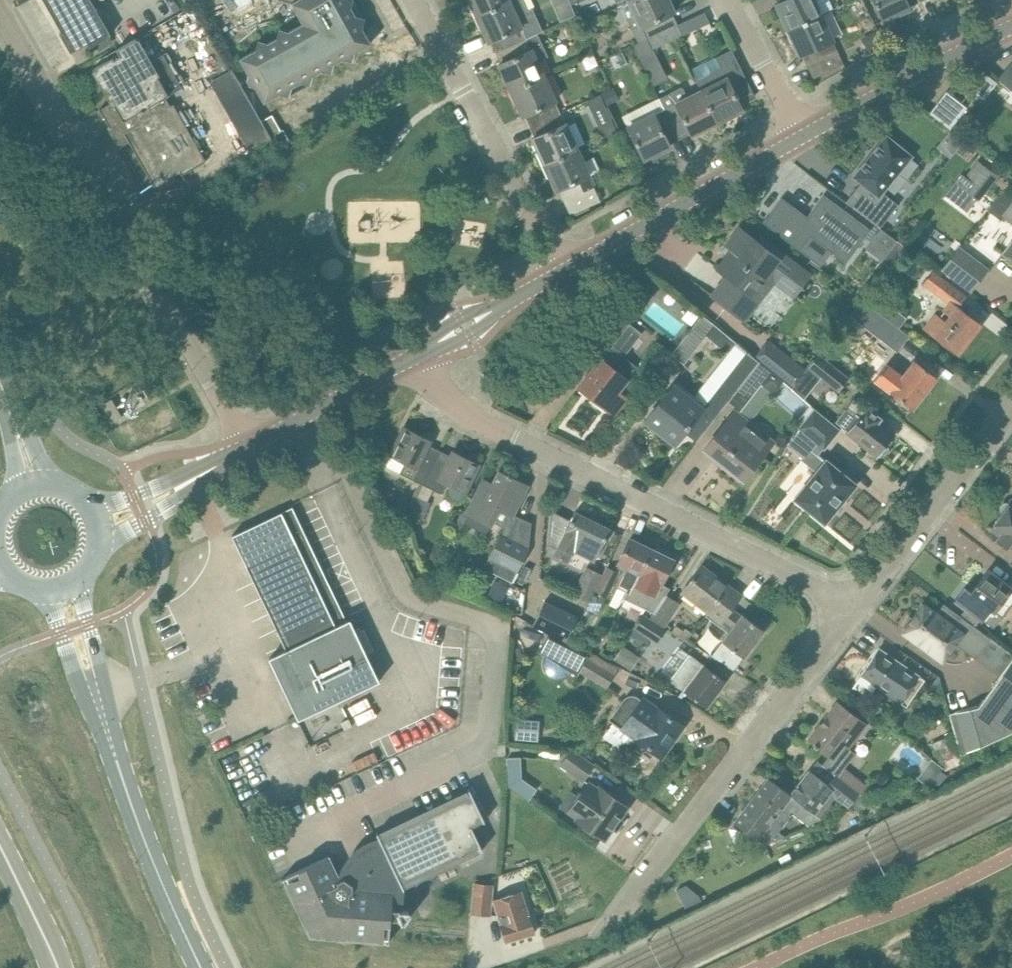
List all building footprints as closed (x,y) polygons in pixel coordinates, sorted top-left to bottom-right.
[(70,52),(93,39),(95,43),(110,35),(91,0),(44,0),(62,31),(59,33),(70,52)] [(292,87),(301,82),(310,84),(313,75),(322,70),(331,73),(333,64),(343,59),(352,61),(355,53),(371,43),(362,27),(365,18),(356,16),(350,6),(352,0),(281,0),(291,3),(303,24),(288,31),(279,29),(276,38),(267,43),(258,40),(255,50),(240,58),(248,74),(246,79),(250,85),(255,86),(264,102),(280,93),(289,96),(292,87)] [(476,15),(510,0),(469,0),(476,15)] [(476,15),(489,42),(497,38),(502,49),(527,37),(518,18),(528,13),(522,0),(510,0),(476,15)] [(670,26),(665,16),(674,12),(668,0),(630,0),(638,16),(629,20),(638,41),(647,37),(670,26)] [(820,15),(814,0),(784,0),(776,4),(788,30),(820,15)] [(883,21),(910,9),(906,0),(873,0),(883,21)] [(557,14),(560,22),(576,14),(573,6),(557,14)] [(820,15),(788,30),(800,56),(809,52),(819,75),(813,78),(843,64),(820,15)] [(647,37),(653,49),(682,36),(677,24),(670,27),(670,26),(647,37)] [(876,33),(862,39),(868,52),(882,45),(876,33)] [(526,83),(544,75),(527,37),(502,49),(495,52),(496,53),(502,50),(507,60),(499,64),(510,90),(526,83)] [(136,38),(116,49),(120,56),(114,59),(113,57),(93,68),(112,101),(99,109),(116,138),(123,133),(157,192),(177,181),(174,175),(180,172),(181,175),(206,161),(173,104),(170,106),(165,97),(182,87),(163,54),(149,62),(136,38)] [(651,50),(645,38),(635,43),(640,55),(651,50)] [(720,68),(697,80),(702,89),(718,122),(743,110),(738,100),(752,93),(753,96),(755,96),(731,50),(715,58),(720,68)] [(610,57),(615,68),(627,63),(622,52),(610,57)] [(997,79),(1011,92),(1011,62),(997,79)] [(249,151),(272,139),(277,148),(290,140),(283,129),(281,130),(270,136),(261,121),(232,69),(230,70),(220,75),(210,81),(249,151)] [(561,111),(544,75),(526,83),(510,90),(523,116),(531,113),(536,123),(561,111)] [(718,122),(702,89),(691,95),(686,85),(661,98),(665,107),(678,132),(687,127),(692,136),(718,122)] [(614,89),(602,95),(607,106),(619,100),(614,89)] [(946,91),(931,111),(930,112),(930,113),(949,127),(950,128),(967,107),(946,91)] [(600,94),(587,100),(591,109),(605,103),(600,94)] [(665,107),(627,126),(644,160),(670,146),(666,138),(676,133),(679,139),(680,139),(677,132),(678,132),(665,107)] [(577,148),(561,111),(536,123),(529,126),(530,127),(536,124),(541,134),(532,138),(544,163),(577,148)] [(270,136),(281,130),(272,115),(261,121),(270,136)] [(611,117),(598,123),(604,136),(617,130),(611,117)] [(880,227),(880,226),(898,205),(882,192),(911,156),(886,136),(873,152),(867,159),(867,160),(854,176),(861,182),(847,200),(846,201),(880,227)] [(594,185),(577,148),(544,163),(556,190),(565,186),(570,197),(569,197),(576,212),(570,214),(570,215),(601,201),(593,185),(594,185)] [(962,176),(945,198),(966,213),(978,198),(996,173),(979,160),(965,178),(962,176)] [(1003,190),(988,209),(1001,219),(1003,217),(1011,224),(1011,198),(1003,190)] [(763,222),(819,265),(820,265),(830,250),(846,262),(871,229),(823,194),(807,216),(782,197),(763,222)] [(726,275),(711,295),(739,317),(746,322),(775,284),(792,297),(799,289),(810,274),(762,238),(758,242),(745,232),(738,226),(724,245),(731,251),(717,268),(726,275)] [(876,233),(873,238),(890,251),(897,241),(880,228),(876,233)] [(1011,260),(1011,240),(1002,253),(1011,260)] [(890,251),(882,261),(890,268),(906,248),(897,241),(890,251)] [(988,267),(959,245),(942,267),(971,289),(988,267)] [(644,268),(635,260),(627,270),(637,278),(644,268)] [(937,313),(925,328),(958,353),(979,324),(958,308),(966,298),(932,271),(924,282),(951,302),(941,316),(937,313)] [(862,300),(850,316),(897,352),(909,336),(862,300)] [(673,385),(645,421),(674,444),(684,432),(694,419),(706,428),(723,408),(729,401),(752,372),(748,368),(755,359),(736,343),(737,341),(703,312),(671,354),(684,364),(706,336),(728,353),(699,390),(702,392),(694,402),(673,385)] [(612,346),(630,323),(620,314),(591,346),(603,355),(579,387),(604,406),(603,407),(604,408),(605,407),(614,415),(627,398),(618,391),(637,366),(612,346)] [(795,384),(806,370),(769,340),(758,353),(795,384)] [(847,378),(831,366),(818,356),(793,391),(805,400),(821,378),(838,391),(847,378)] [(748,368),(752,372),(759,362),(755,359),(748,368)] [(885,369),(876,381),(912,409),(937,377),(914,360),(899,379),(885,369)] [(752,372),(729,401),(740,411),(762,385),(774,395),(784,383),(759,362),(752,372)] [(149,399),(160,393),(151,376),(140,383),(149,399)] [(122,416),(112,398),(101,404),(112,422),(122,416)] [(854,399),(836,422),(847,432),(877,455),(893,434),(877,421),(879,418),(866,408),(866,409),(854,399)] [(801,428),(788,444),(803,457),(802,458),(817,470),(794,498),(824,523),(856,484),(826,459),(824,461),(816,455),(823,447),(824,448),(839,430),(814,409),(799,427),(801,428)] [(730,418),(704,449),(743,479),(762,456),(761,456),(772,442),(736,412),(731,419),(730,418)] [(385,464),(424,484),(441,451),(429,445),(431,441),(404,427),(385,464)] [(450,456),(441,451),(424,484),(444,493),(449,482),(454,484),(452,488),(451,489),(451,490),(451,491),(450,492),(450,494),(451,495),(451,496),(452,497),(453,498),(454,498),(455,499),(456,499),(457,499),(458,499),(459,499),(460,499),(461,498),(462,497),(463,496),(463,495),(464,494),(466,490),(467,491),(480,465),(452,451),(450,456)] [(468,511),(493,524),(495,520),(508,527),(504,534),(502,534),(485,569),(512,582),(529,549),(531,522),(529,522),(513,514),(528,485),(512,477),(512,476),(508,474),(508,475),(499,471),(493,484),(483,479),(468,511)] [(419,495),(411,510),(425,517),(432,502),(419,495)] [(1011,500),(990,529),(999,536),(996,540),(1006,548),(1010,543),(1011,545),(1011,500)] [(232,536),(267,610),(286,650),(281,652),(281,653),(269,658),(280,682),(298,720),(379,681),(350,619),(347,621),(292,507),(232,536)] [(551,511),(548,544),(557,548),(554,555),(569,563),(575,550),(591,559),(595,557),(601,546),(602,547),(611,529),(575,511),(571,520),(551,511)] [(627,570),(619,586),(632,592),(652,549),(630,538),(617,565),(627,570)] [(652,549),(632,592),(646,599),(638,608),(644,612),(651,617),(667,593),(658,588),(660,585),(660,586),(673,559),(652,549)] [(702,566),(683,591),(709,611),(728,585),(702,566)] [(586,567),(573,594),(589,602),(602,575),(586,567)] [(594,592),(595,593),(606,598),(618,573),(606,567),(594,592)] [(1002,617),(1011,604),(1011,590),(1011,589),(987,571),(971,592),(965,588),(958,597),(957,596),(955,599),(966,607),(962,612),(961,614),(976,625),(977,623),(980,618),(982,620),(983,620),(993,628),(1001,617),(1002,617)] [(495,581),(492,587),(505,594),(508,587),(495,581)] [(728,585),(709,611),(733,628),(723,642),(724,643),(714,655),(734,668),(742,657),(743,657),(764,630),(743,614),(742,616),(731,608),(741,595),(728,585)] [(651,617),(665,625),(681,599),(667,593),(651,617)] [(533,625),(557,636),(566,641),(578,617),(544,601),(533,625)] [(990,639),(944,603),(936,613),(923,604),(913,619),(909,616),(903,625),(906,628),(903,631),(942,660),(955,643),(975,658),(990,639)] [(636,628),(641,631),(646,635),(658,642),(666,630),(642,615),(635,627),(636,628)] [(642,642),(646,635),(641,631),(636,628),(632,635),(642,642)] [(549,634),(539,652),(545,655),(544,657),(543,659),(543,661),(542,663),(543,666),(543,668),(544,670),(545,672),(546,674),(547,676),(549,677),(551,678),(553,679),(555,680),(557,680),(560,680),(562,680),(564,680),(566,679),(568,678),(570,676),(571,675),(572,672),(577,676),(579,672),(580,671),(584,663),(587,659),(590,654),(570,644),(549,634)] [(624,665),(632,653),(623,647),(615,659),(624,665)] [(861,676),(853,687),(868,697),(875,686),(906,707),(924,679),(879,648),(860,675),(861,676)] [(706,707),(726,681),(690,654),(670,681),(706,707)] [(587,659),(584,663),(580,671),(604,686),(606,687),(614,674),(587,659)] [(993,685),(978,706),(950,713),(962,755),(1011,731),(1011,659),(993,685)] [(642,701),(636,697),(635,696),(634,696),(632,695),(630,696),(629,696),(627,697),(625,698),(611,718),(637,736),(635,739),(661,757),(683,725),(658,707),(657,707),(644,698),(642,701)] [(829,755),(822,764),(838,776),(856,754),(848,748),(866,724),(837,702),(808,739),(814,743),(812,745),(816,748),(818,746),(829,755)] [(517,721),(515,741),(535,742),(537,722),(517,721)] [(952,734),(933,744),(943,763),(962,754),(952,734)] [(583,780),(593,766),(572,750),(562,764),(583,780)] [(525,782),(525,756),(509,756),(509,793),(537,792),(536,782),(525,782)] [(931,759),(917,778),(928,787),(932,782),(937,785),(945,775),(940,771),(943,768),(931,759)] [(809,770),(790,794),(802,806),(813,815),(829,794),(847,808),(858,794),(834,776),(828,784),(809,770)] [(848,785),(866,799),(873,790),(855,776),(848,785)] [(802,806),(790,794),(768,778),(735,821),(765,845),(783,837),(778,833),(793,814),(807,826),(820,821),(813,815),(802,806)] [(619,817),(621,814),(627,806),(598,786),(596,790),(588,784),(567,813),(604,839),(611,828),(616,831),(624,820),(619,817)] [(315,933),(389,939),(390,919),(408,920),(409,910),(401,910),(402,890),(404,889),(402,884),(404,883),(478,848),(480,847),(482,851),(483,851),(471,827),(483,821),(484,822),(485,822),(470,790),(470,789),(469,790),(470,794),(469,795),(467,790),(380,832),(382,836),(380,837),(378,833),(377,833),(377,834),(379,837),(381,843),(364,851),(361,852),(358,855),(355,857),(353,860),(350,863),(348,866),(347,869),(346,872),(345,875),(344,878),(341,880),(339,875),(330,858),(330,856),(285,877),(311,930),(313,929),(316,931),(315,933)] [(527,801),(508,799),(506,820),(525,822),(527,801)] [(492,885),(481,884),(475,884),(472,913),(489,914),(492,885)] [(506,942),(534,933),(522,894),(495,902),(500,917),(498,917),(506,942)]
